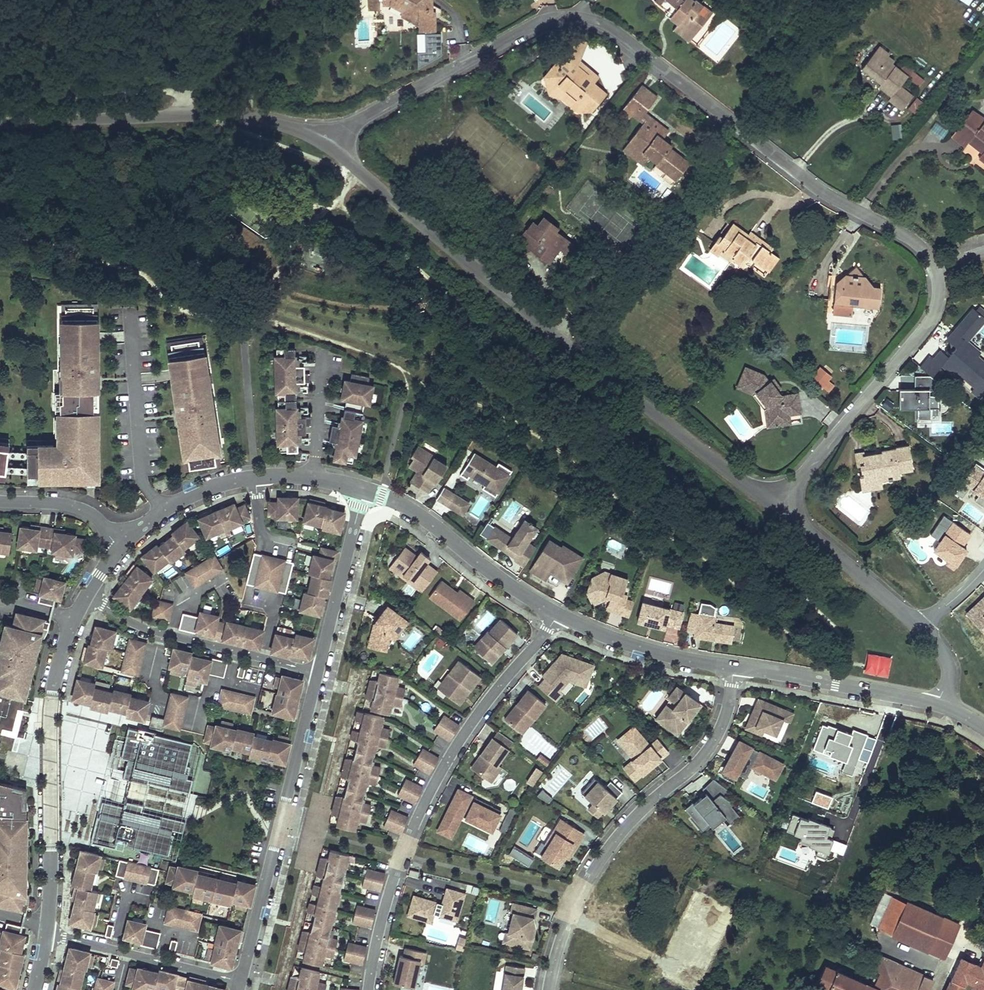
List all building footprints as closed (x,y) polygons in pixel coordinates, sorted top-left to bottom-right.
[(383,4),(391,5),(403,11),(403,16),(415,23),(418,17),(425,19),(425,30),(436,30),(435,13),(431,11),(423,8),(423,4),(431,3),(431,0),(383,0),(383,4)] [(654,0),(667,11),(669,9),(674,13),(670,17),(678,24),(680,22),(695,34),(702,25),(693,18),(697,13),(703,6),(694,0),(693,2),(691,0),(654,0)] [(384,6),(383,10),(399,17),(401,13),(384,6)] [(697,13),(693,18),(702,25),(706,20),(697,13)] [(678,24),(674,29),(689,41),(695,34),(680,22),(678,24)] [(438,58),(439,35),(424,35),(424,55),(419,55),(419,67),(438,58)] [(577,39),(563,54),(566,56),(578,67),(580,62),(588,44),(577,39)] [(901,113),(913,97),(900,88),(907,79),(908,78),(899,71),(892,66),(895,62),(888,57),(889,55),(879,47),(860,71),(879,86),(877,89),(890,99),(887,102),(901,113)] [(576,111),(589,110),(587,107),(581,107),(576,102),(574,105),(564,96),(565,89),(554,79),(554,75),(560,69),(557,67),(566,56),(563,54),(545,76),(553,92),(576,111)] [(578,67),(566,56),(557,67),(560,69),(554,75),(554,79),(565,89),(564,96),(574,105),(576,102),(581,107),(587,107),(589,110),(592,112),(606,95),(594,84),(599,78),(591,72),(588,76),(578,67)] [(580,62),(578,67),(588,76),(591,72),(580,62)] [(905,63),(899,71),(908,78),(907,79),(919,88),(924,81),(913,72),(914,71),(905,63)] [(251,84),(250,94),(259,95),(260,85),(251,84)] [(641,85),(618,115),(626,122),(632,114),(636,117),(640,112),(644,114),(644,113),(657,98),(641,85)] [(923,104),(916,99),(908,110),(915,115),(923,104)] [(971,108),(964,118),(976,127),(983,118),(971,108)] [(640,112),(636,117),(643,123),(648,117),(644,113),(644,114),(640,112)] [(618,115),(614,120),(622,126),(626,122),(618,115)] [(643,123),(627,143),(646,159),(648,157),(655,163),(656,164),(676,180),(689,163),(670,148),(671,146),(662,139),(658,136),(664,129),(648,117),(643,123)] [(950,136),(964,147),(968,142),(978,150),(979,149),(983,152),(978,157),(983,162),(983,119),(983,118),(976,127),(964,118),(950,136)] [(941,143),(948,130),(935,123),(928,136),(941,143)] [(891,140),(901,139),(900,124),(890,125),(891,140)] [(664,129),(658,136),(662,139),(668,132),(664,129)] [(627,143),(623,149),(642,164),(646,159),(627,143)] [(656,164),(654,166),(674,182),(676,180),(656,164)] [(556,229),(543,219),(537,227),(532,223),(521,237),(529,243),(527,246),(553,267),(571,245),(554,232),(556,229)] [(732,223),(730,226),(738,231),(740,229),(732,223)] [(720,235),(713,244),(722,251),(725,246),(736,254),(734,256),(742,263),(744,262),(748,257),(753,261),(764,269),(775,255),(770,252),(773,248),(770,246),(765,253),(745,239),(748,235),(740,229),(738,231),(730,226),(722,236),(720,235)] [(748,235),(745,239),(765,253),(770,246),(751,232),(748,235)] [(713,244),(711,247),(720,253),(722,251),(713,244)] [(725,246),(722,251),(732,259),(734,256),(736,254),(725,246)] [(775,255),(764,269),(768,272),(778,258),(775,255)] [(748,257),(744,262),(750,266),(753,261),(748,257)] [(835,280),(832,313),(849,315),(850,304),(878,307),(881,284),(872,283),(855,264),(835,280)] [(97,304),(62,304),(62,318),(66,318),(66,307),(93,307),(94,318),(97,318),(97,304)] [(63,376),(59,376),(59,391),(63,391),(63,402),(60,402),(60,431),(58,431),(58,450),(53,450),(53,445),(37,445),(37,451),(27,451),(27,474),(37,474),(37,480),(46,480),(46,476),(57,475),(57,480),(83,480),(83,478),(86,478),(87,471),(98,471),(98,460),(93,460),(93,442),(98,442),(98,432),(93,432),(93,406),(97,406),(97,390),(93,390),(93,376),(97,376),(97,370),(97,369),(97,368),(96,367),(95,366),(95,365),(94,365),(93,364),(93,353),(97,353),(97,318),(94,318),(93,307),(66,307),(66,318),(62,318),(62,340),(66,340),(66,350),(62,350),(63,376)] [(919,367),(930,376),(930,377),(941,365),(944,361),(961,375),(974,386),(970,390),(979,397),(983,391),(983,362),(977,356),(974,359),(958,345),(964,339),(971,330),(974,333),(983,321),(983,317),(983,311),(979,307),(976,310),(974,308),(953,332),(954,333),(948,340),(956,348),(948,356),(940,350),(932,359),(929,356),(919,367)] [(169,341),(171,355),(175,355),(173,344),(201,340),(203,351),(206,350),(204,336),(169,341)] [(964,339),(958,345),(974,359),(977,356),(980,353),(964,339)] [(203,351),(201,340),(173,344),(175,355),(171,355),(176,390),(180,390),(182,401),(181,401),(180,402),(179,403),(178,404),(178,405),(179,406),(179,407),(180,408),(180,409),(181,409),(182,410),(183,410),(184,412),(181,412),(182,419),(185,419),(185,421),(181,422),(183,439),(185,438),(185,442),(188,441),(191,466),(218,462),(216,452),(221,452),(219,437),(216,437),(215,432),(218,431),(215,410),(211,411),(210,402),(214,401),(211,381),(207,381),(206,373),(210,372),(206,350),(203,351)] [(293,345),(275,346),(275,354),(277,354),(278,364),(275,364),(275,381),(279,381),(279,389),(277,390),(277,406),(280,406),(280,414),(277,414),(277,432),(281,431),(281,441),(279,441),(279,452),(298,451),(297,433),(296,425),(305,425),(311,425),(310,414),(296,414),(295,379),(309,379),(308,370),(303,370),(294,371),(294,363),(293,345)] [(944,361),(941,365),(957,379),(961,375),(944,361)] [(303,370),(302,362),(294,363),(294,371),(303,370)] [(762,375),(744,366),(736,384),(754,392),(767,410),(769,418),(774,417),(776,426),(790,423),(788,415),(799,413),(796,393),(779,395),(777,397),(774,393),(776,391),(769,381),(768,382),(762,375)] [(837,384),(822,371),(813,382),(828,394),(837,384)] [(368,375),(350,372),(349,380),(344,379),(342,390),(342,394),(341,397),(346,398),(342,416),(340,425),(337,441),(334,458),(352,462),(353,454),(354,454),(361,419),(360,419),(363,401),(368,402),(371,384),(367,383),(368,375)] [(930,376),(914,376),(914,392),(934,392),(934,380),(930,377),(930,376)] [(772,378),(769,381),(776,391),(780,389),(772,378)] [(944,388),(934,380),(934,392),(941,392),(944,388)] [(754,392),(736,384),(735,387),(750,394),(763,410),(765,427),(776,426),(774,417),(769,418),(767,410),(754,392)] [(927,392),(899,392),(899,409),(916,409),(916,420),(930,420),(930,417),(937,417),(937,397),(927,397),(927,392)] [(799,413),(788,415),(790,423),(801,422),(799,413)] [(340,425),(332,423),(329,440),(337,441),(340,425)] [(305,433),(305,425),(296,425),(297,433),(305,433)] [(438,450),(424,442),(420,448),(434,456),(438,450)] [(912,470),(908,444),(894,446),(894,445),(880,447),(880,449),(863,452),(862,450),(853,451),(855,464),(858,464),(859,473),(858,473),(860,490),(881,487),(880,479),(899,477),(898,472),(912,470)] [(437,483),(447,466),(433,458),(434,456),(420,448),(418,446),(411,456),(414,457),(409,465),(418,471),(416,474),(421,478),(416,486),(427,493),(435,481),(437,483)] [(5,473),(8,450),(0,449),(0,473),(5,473)] [(496,467),(474,453),(460,475),(468,480),(470,475),(485,485),(483,489),(496,497),(512,471),(499,463),(496,467)] [(975,464),(961,484),(983,501),(983,470),(975,464)] [(98,471),(87,471),(86,478),(87,480),(98,480),(98,471)] [(421,478),(416,474),(411,482),(416,486),(421,478)] [(450,492),(443,488),(437,499),(444,503),(450,492)] [(469,504),(450,492),(444,503),(462,514),(469,504)] [(140,497),(132,503),(135,507),(143,502),(140,497)] [(278,503),(269,503),(268,516),(277,516),(277,518),(296,519),(297,498),(288,498),(288,501),(278,501),(278,503)] [(319,502),(309,499),(303,521),(322,526),(321,528),(339,532),(344,515),(343,515),(334,513),(335,510),(326,508),(326,507),(323,506),(318,505),(319,502)] [(249,518),(244,506),(236,509),(235,508),(225,512),(224,508),(212,513),(208,516),(206,512),(197,517),(206,537),(224,529),(225,531),(242,523),(241,521),(249,518)] [(512,539),(495,527),(487,539),(500,547),(501,545),(505,548),(504,550),(515,558),(514,559),(524,566),(535,548),(526,542),(536,528),(532,525),(533,523),(530,522),(529,523),(525,520),(512,539)] [(197,536),(186,522),(177,529),(179,531),(173,536),(158,547),(152,552),(150,550),(141,557),(152,571),(167,559),(168,560),(183,549),(182,548),(197,536)] [(973,540),(948,522),(928,548),(954,567),(973,540)] [(31,529),(21,527),(18,546),(36,549),(37,545),(45,546),(48,528),(39,527),(39,530),(31,529)] [(83,552),(85,540),(75,538),(76,535),(64,534),(56,532),(56,529),(48,528),(45,546),(54,547),(53,551),(57,552),(69,554),(73,554),(74,551),(83,552)] [(13,533),(3,532),(0,531),(0,550),(10,552),(13,533)] [(564,550),(549,540),(531,571),(546,581),(551,573),(563,580),(566,574),(571,577),(577,567),(571,563),(575,556),(564,550)] [(405,547),(393,562),(406,571),(403,575),(411,582),(414,578),(426,587),(437,572),(426,563),(430,558),(421,552),(417,557),(405,547)] [(577,567),(583,558),(566,547),(564,550),(575,556),(571,563),(577,567)] [(337,552),(330,550),(328,559),(321,557),(317,575),(320,576),(316,594),(312,593),(307,612),(322,615),(325,605),(322,604),(323,598),(323,596),(326,597),(332,575),(329,575),(330,570),(333,570),(337,552)] [(293,562),(253,553),(246,584),(285,593),(293,562)] [(222,570),(214,556),(186,572),(194,586),(222,570)] [(152,578),(135,565),(128,573),(131,574),(128,578),(126,576),(121,583),(123,585),(120,589),(122,590),(117,597),(116,598),(130,609),(141,594),(152,578)] [(610,574),(605,572),(596,576),(608,580),(610,574)] [(628,580),(610,574),(608,580),(596,576),(593,577),(587,593),(589,597),(602,601),(606,599),(606,597),(610,598),(610,600),(608,605),(616,608),(614,612),(621,615),(626,600),(628,596),(623,595),(628,580)] [(42,590),(39,601),(54,605),(56,597),(57,597),(59,589),(63,590),(64,586),(65,582),(45,577),(45,578),(42,590)] [(442,580),(430,596),(461,619),(475,601),(468,596),(466,598),(457,592),(442,580)] [(459,589),(457,592),(466,598),(468,596),(459,589)] [(602,601),(589,597),(593,605),(602,601)] [(982,598),(966,613),(983,632),(983,600),(982,598)] [(634,602),(626,600),(621,615),(629,617),(634,602)] [(172,605),(156,602),(152,618),(168,622),(172,605)] [(683,613),(643,602),(638,622),(665,629),(665,625),(679,628),(683,613)] [(408,621),(388,605),(374,623),(370,640),(388,644),(390,636),(394,639),(408,621)] [(732,641),(734,625),(714,622),(715,615),(690,611),(687,631),(695,632),(695,636),(732,641)] [(218,616),(200,612),(199,617),(183,613),(179,629),(195,633),(196,630),(213,634),(213,637),(234,643),(234,640),(241,641),(241,644),(259,649),(264,630),(227,621),(226,624),(217,622),(218,616)] [(18,614),(14,628),(6,626),(3,639),(0,651),(0,730),(2,730),(3,726),(13,728),(18,707),(23,708),(25,699),(22,699),(26,685),(28,685),(32,672),(29,671),(31,663),(34,664),(37,650),(34,650),(36,642),(39,642),(41,636),(43,627),(48,629),(50,622),(18,614)] [(518,634),(501,619),(489,632),(488,631),(482,639),(485,642),(477,651),(491,663),(518,634)] [(84,653),(82,663),(102,668),(106,649),(110,650),(115,632),(98,628),(96,637),(93,636),(91,645),(89,645),(88,649),(87,653),(84,653)] [(294,638),(276,633),(271,652),(282,655),(283,652),(291,654),(299,656),(300,653),(308,655),(309,655),(313,638),(295,634),(294,638)] [(145,643),(130,639),(122,671),(138,675),(145,643)] [(482,639),(474,648),(477,651),(485,642),(482,639)] [(370,640),(369,647),(387,651),(388,644),(370,640)] [(39,642),(36,642),(34,650),(37,650),(42,643),(39,642)] [(167,647),(165,652),(173,654),(170,665),(188,670),(187,676),(206,681),(208,673),(224,677),(228,662),(212,658),(211,660),(208,660),(202,658),(203,656),(192,653),(192,655),(183,653),(184,651),(167,647)] [(562,653),(543,676),(546,678),(539,686),(556,701),(563,693),(560,690),(558,688),(568,677),(587,684),(594,666),(562,653)] [(867,655),(865,675),(889,678),(892,658),(867,655)] [(481,676),(460,660),(443,682),(451,688),(446,694),(460,704),(481,676)] [(246,666),(240,665),(237,676),(243,677),(246,666)] [(380,671),(373,670),(370,680),(378,680),(380,671)] [(395,686),(398,676),(380,671),(378,680),(370,680),(366,698),(373,701),(371,709),(389,714),(391,703),(401,706),(405,689),(395,686)] [(278,690),(282,677),(273,675),(270,688),(278,690)] [(278,692),(273,711),(297,717),(299,706),(296,706),(298,700),(301,688),(298,688),(300,680),(283,675),(279,692),(278,692)] [(586,687),(587,684),(568,677),(558,688),(560,690),(569,680),(586,687)] [(94,688),(95,684),(77,679),(73,697),(74,697),(82,699),(82,702),(90,704),(101,706),(100,709),(126,715),(127,713),(135,715),(134,717),(145,720),(149,701),(131,697),(131,694),(114,690),(113,693),(94,688)] [(443,682),(438,688),(446,694),(451,688),(443,682)] [(26,685),(22,699),(25,699),(32,686),(28,685),(26,685)] [(701,703),(677,686),(669,697),(671,699),(677,703),(662,723),(678,734),(689,720),(686,718),(688,715),(691,717),(701,703)] [(254,698),(223,690),(219,705),(250,713),(254,698)] [(546,705),(528,690),(517,704),(518,705),(515,708),(514,707),(504,718),(518,730),(524,722),(528,725),(546,705)] [(171,693),(165,719),(164,725),(180,729),(187,697),(171,693)] [(373,701),(366,698),(363,707),(371,709),(373,701)] [(677,703),(671,699),(656,719),(662,723),(677,703)] [(755,707),(746,727),(755,731),(757,726),(765,729),(776,734),(783,719),(790,722),(794,713),(761,699),(757,707),(755,707)] [(23,708),(18,707),(13,728),(3,726),(2,730),(16,734),(23,708)] [(383,717),(357,711),(355,720),(362,723),(360,732),(353,730),(350,739),(357,742),(353,759),(345,758),(341,776),(348,779),(344,796),(336,796),(332,814),(339,817),(337,825),(355,830),(357,820),(367,822),(371,805),(361,803),(366,782),(376,784),(380,767),(371,765),(376,744),(385,747),(390,730),(380,727),(383,717)] [(164,725),(165,719),(152,716),(151,722),(164,725)] [(450,740),(459,726),(443,716),(434,730),(450,740)] [(362,723),(355,720),(353,730),(360,732),(362,723)] [(528,725),(524,722),(518,730),(521,733),(528,725)] [(828,726),(823,724),(814,748),(846,761),(841,773),(851,777),(858,759),(868,763),(876,740),(867,736),(868,735),(853,729),(852,733),(829,724),(828,726)] [(254,733),(237,729),(237,730),(217,726),(216,728),(209,726),(205,741),(212,743),(212,745),(232,750),(232,747),(241,750),(250,752),(249,754),(260,757),(261,754),(268,756),(268,759),(276,761),(277,758),(286,761),(290,744),(273,739),(272,741),(254,736),(254,733)] [(765,729),(757,726),(755,731),(763,735),(765,729)] [(634,727),(618,740),(626,749),(626,743),(639,732),(634,727)] [(128,728),(120,757),(128,759),(127,763),(126,763),(122,778),(131,780),(134,780),(135,775),(141,777),(146,778),(145,782),(190,793),(193,780),(187,778),(190,766),(187,766),(179,764),(183,750),(190,752),(192,744),(155,734),(155,732),(138,728),(138,730),(128,728)] [(514,742),(498,731),(493,738),(509,749),(514,742)] [(624,768),(635,781),(651,767),(649,764),(654,760),(656,763),(669,752),(658,739),(650,746),(639,732),(626,743),(626,749),(635,759),(624,768)] [(492,781),(502,767),(498,764),(509,749),(493,738),(472,767),(492,781)] [(350,739),(345,758),(353,759),(357,742),(350,739)] [(740,741),(732,755),(734,756),(723,776),(734,781),(738,773),(746,778),(753,765),(776,778),(783,765),(740,741)] [(431,773),(439,758),(422,748),(414,764),(431,773)] [(190,752),(183,750),(179,764),(187,766),(190,752)] [(538,759),(547,767),(551,762),(541,755),(538,759)] [(527,782),(533,787),(543,772),(537,768),(527,782)] [(344,796),(348,779),(341,776),(336,796),(344,796)] [(623,792),(611,781),(605,787),(595,777),(581,792),(594,803),(589,809),(597,816),(604,809),(606,811),(623,792)] [(415,803),(423,787),(406,778),(398,794),(415,803)] [(693,802),(686,808),(700,825),(707,820),(710,824),(723,813),(731,823),(740,816),(731,806),(733,803),(725,797),(729,791),(714,779),(703,789),(706,793),(694,803),(693,802)] [(26,910),(27,903),(23,902),(25,894),(25,884),(22,884),(22,874),(25,874),(26,858),(23,858),(23,848),(26,849),(26,833),(23,833),(23,820),(23,818),(26,818),(26,809),(21,809),(22,792),(11,789),(12,785),(0,782),(0,904),(26,910)] [(26,788),(12,785),(11,789),(22,792),(21,809),(26,809),(26,788)] [(543,789),(537,795),(542,798),(547,793),(543,789)] [(833,795),(817,789),(812,802),(828,809),(833,795)] [(459,790),(450,807),(457,811),(459,806),(465,809),(471,796),(459,790)] [(549,802),(553,798),(547,793),(542,798),(549,802)] [(438,830),(448,835),(449,832),(453,833),(462,816),(466,818),(465,820),(483,829),(484,827),(487,819),(496,823),(502,812),(493,808),(494,807),(471,796),(465,809),(459,806),(457,811),(450,807),(438,830)] [(125,806),(102,800),(100,811),(101,812),(100,816),(98,815),(92,839),(98,841),(99,838),(106,840),(105,845),(116,848),(119,837),(127,839),(147,844),(146,849),(155,851),(156,846),(170,850),(174,835),(171,834),(172,830),(183,833),(185,821),(142,810),(143,805),(127,801),(125,806)] [(518,812),(512,809),(503,824),(509,828),(518,812)] [(401,834),(408,818),(391,810),(384,826),(401,834)] [(799,842),(819,849),(816,855),(825,859),(833,839),(830,838),(834,829),(793,813),(786,831),(802,836),(799,842)] [(339,817),(332,814),(329,824),(337,825),(339,817)] [(487,819),(484,827),(492,831),(496,823),(487,819)] [(585,834),(562,819),(546,844),(549,846),(542,856),(559,867),(566,856),(570,850),(574,853),(585,834)] [(503,824),(500,831),(506,834),(509,828),(503,824)] [(147,844),(127,839),(126,845),(169,855),(170,850),(156,846),(155,851),(146,849),(147,844)] [(509,854),(529,867),(534,859),(514,847),(509,854)] [(330,850),(323,848),(321,857),(329,857),(330,850)] [(79,857),(78,857),(77,861),(73,876),(76,877),(74,884),(76,885),(73,894),(76,895),(75,899),(72,913),(75,914),(73,921),(73,922),(90,926),(91,924),(94,913),(95,909),(93,909),(95,901),(98,891),(90,889),(92,883),(94,872),(95,871),(96,871),(98,864),(100,858),(101,854),(84,850),(82,858),(79,857)] [(328,937),(349,854),(330,850),(329,857),(321,857),(316,875),(323,879),(321,886),(314,884),(312,893),(319,897),(317,904),(310,903),(307,912),(314,915),(311,930),(303,930),(298,949),(305,953),(303,960),(321,965),(324,955),(333,957),(338,940),(328,937)] [(127,862),(120,860),(116,875),(155,885),(159,869),(151,867),(128,861),(127,862)] [(171,866),(167,881),(174,883),(174,886),(178,887),(190,890),(193,890),(192,894),(194,895),(204,897),(220,901),(229,903),(231,904),(232,900),(238,901),(247,904),(250,904),(254,887),(245,885),(245,882),(223,877),(223,880),(217,879),(211,877),(212,874),(178,866),(178,868),(171,866)] [(385,874),(367,869),(362,886),(381,891),(385,874)] [(323,879),(316,875),(314,884),(321,886),(323,879)] [(190,890),(178,887),(177,892),(189,895),(190,890)] [(414,895),(408,915),(431,923),(434,914),(457,921),(465,894),(451,889),(448,899),(444,897),(441,907),(436,905),(437,903),(414,895)] [(319,897),(312,893),(310,903),(317,904),(319,897)] [(890,895),(876,927),(943,957),(957,925),(890,895)] [(537,909),(513,903),(511,912),(513,913),(508,932),(506,932),(503,942),(530,949),(535,928),(530,927),(532,917),(534,918),(537,909)] [(375,910),(357,905),(352,922),(371,927),(375,910)] [(164,927),(200,932),(203,913),(167,907),(164,927)] [(307,912),(303,930),(311,930),(314,915),(307,912)] [(146,924),(128,920),(124,937),(133,939),(141,941),(144,929),(146,924)] [(7,923),(5,931),(4,930),(3,933),(0,943),(0,945),(0,948),(2,948),(0,957),(0,964),(1,964),(1,967),(0,969),(0,983),(15,986),(17,978),(24,953),(21,952),(22,948),(23,943),(19,943),(21,935),(22,927),(7,923)] [(114,926),(108,924),(105,936),(111,937),(114,926)] [(243,931),(220,925),(220,927),(217,937),(215,944),(216,944),(215,950),(212,960),(212,962),(229,966),(231,957),(234,958),(236,959),(243,931)] [(160,933),(144,929),(141,941),(140,944),(157,948),(160,933)] [(177,942),(172,940),(169,951),(175,953),(177,942)] [(367,947),(348,942),(344,959),(362,964),(367,947)] [(426,952),(406,947),(404,956),(401,955),(395,983),(415,987),(420,963),(424,964),(426,952)] [(86,969),(87,970),(88,966),(91,955),(91,953),(75,949),(73,957),(69,956),(68,961),(66,970),(65,974),(62,973),(58,989),(77,989),(77,988),(78,987),(81,988),(86,969)] [(305,953),(298,949),(296,958),(303,960),(305,953)] [(825,966),(816,985),(828,989),(928,989),(933,980),(881,957),(875,970),(880,972),(873,987),(825,966)] [(121,960),(114,958),(112,965),(119,967),(121,960)] [(966,983),(972,986),(971,989),(983,989),(983,960),(981,967),(961,958),(947,989),(962,989),(966,983)] [(301,967),(294,965),(292,975),(299,975),(301,967)] [(506,965),(502,989),(521,989),(524,967),(506,965)] [(327,984),(317,982),(320,972),(301,967),(299,975),(292,975),(288,989),(325,989),(327,984)] [(176,977),(168,975),(169,972),(159,970),(158,973),(139,968),(138,971),(131,969),(127,984),(134,986),(134,988),(137,989),(142,989),(154,989),(154,988),(162,989),(173,989),(176,977)] [(186,989),(216,989),(217,987),(204,984),(199,983),(200,980),(189,977),(186,989)] [(100,979),(97,989),(113,989),(115,982),(100,979)]
